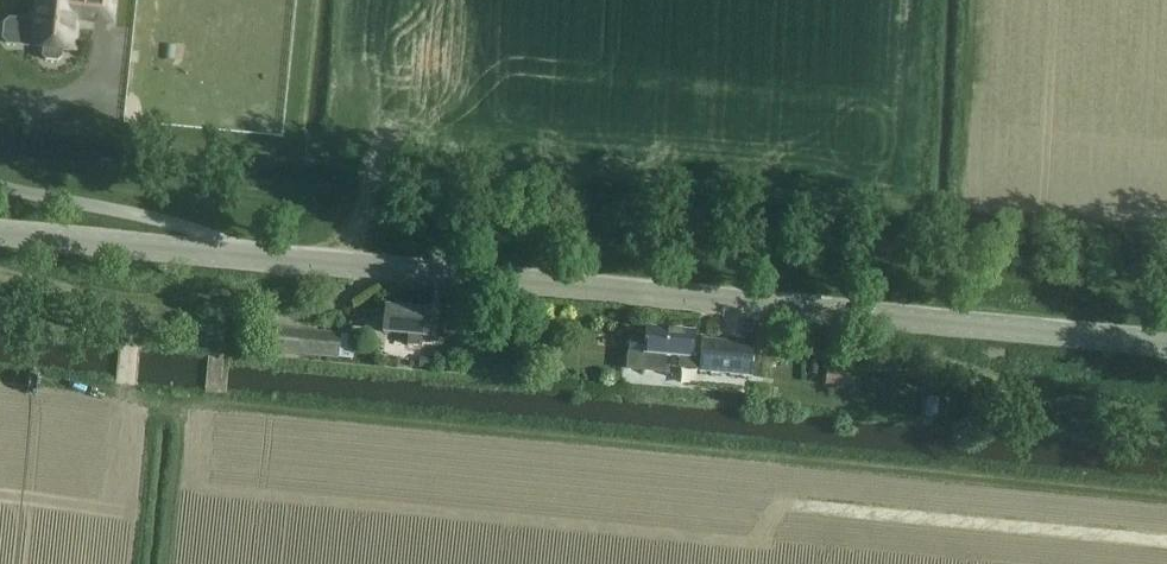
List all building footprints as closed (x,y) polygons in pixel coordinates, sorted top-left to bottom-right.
[(47,59),(59,61),(63,58),(64,50),(73,51),(76,17),(112,21),(114,0),(40,0),(35,47),(45,48),(44,56),(47,59)] [(387,307),(384,335),(408,337),(407,345),(422,347),(423,338),(427,339),(430,311),(387,307)] [(629,354),(627,371),(664,375),(666,357),(681,358),(680,367),(699,369),(699,372),(751,377),(753,349),(754,345),(702,340),(701,348),(694,347),(695,332),(647,327),(646,341),(630,339),(629,353),(629,354)] [(275,354),(299,356),(338,360),(340,335),(278,329),(275,354)] [(420,358),(419,367),(419,369),(434,370),(434,359),(420,358)] [(854,388),(855,367),(827,366),(826,386),(854,388)] [(870,367),(869,379),(932,385),(933,374),(870,367)]
